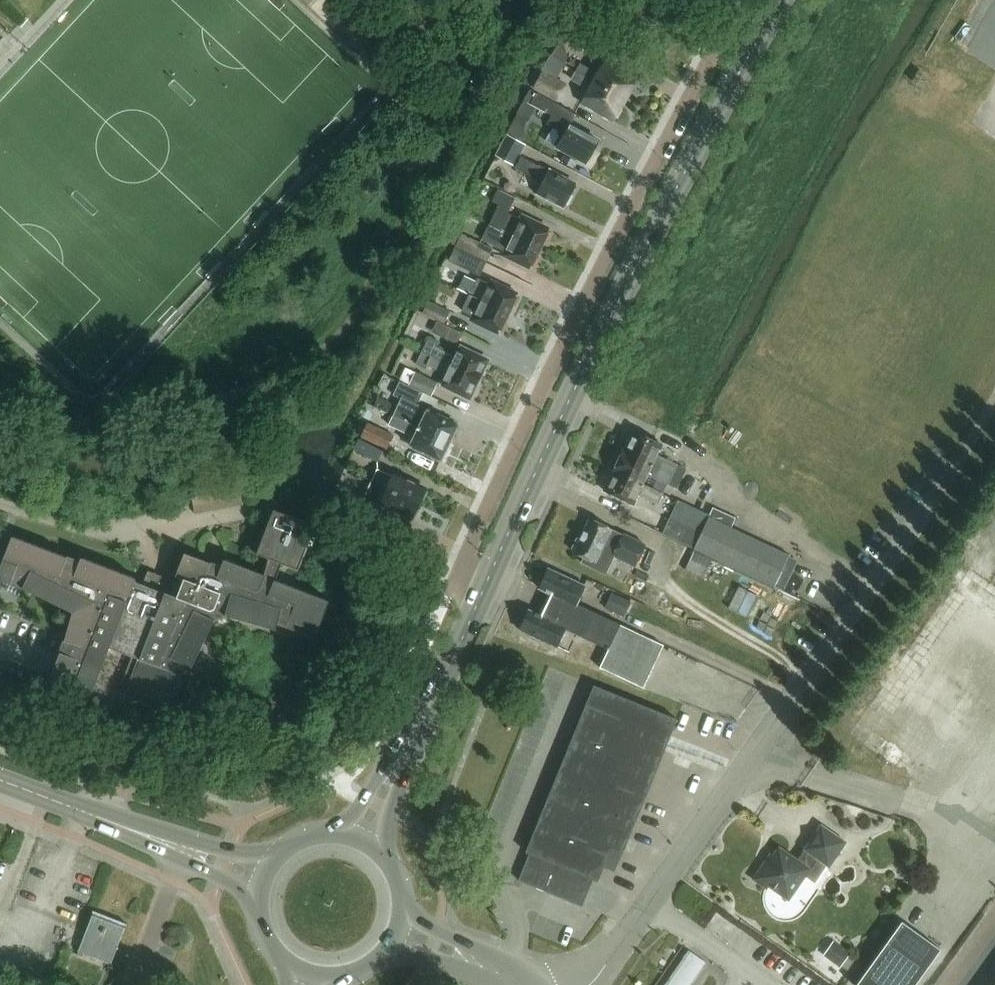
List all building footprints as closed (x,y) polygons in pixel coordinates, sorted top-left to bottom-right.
[(593,49),(600,38),(575,23),(568,34),(593,49)] [(624,99),(636,79),(606,61),(599,73),(580,62),(575,70),(624,99)] [(537,92),(537,93),(556,103),(568,83),(545,70),(533,90),(537,92)] [(613,119),(624,99),(575,70),(571,79),(590,90),(583,102),(613,119)] [(530,88),(516,113),(529,120),(536,106),(535,106),(531,103),(537,92),(533,90),(530,88)] [(575,114),(556,103),(537,93),(531,103),(535,106),(536,106),(552,115),(547,123),(564,133),(557,146),(586,162),(588,159),(590,159),(593,153),(593,150),(598,140),(569,124),(575,114)] [(525,144),(508,135),(497,156),(513,165),(525,144)] [(564,155),(561,161),(573,167),(576,161),(564,155)] [(575,184),(568,180),(522,156),(516,168),(543,182),(538,193),(564,206),(575,184)] [(491,224),(540,248),(544,240),(546,242),(551,232),(548,231),(549,228),(523,216),(521,219),(509,213),(516,198),(484,182),(478,194),(500,205),(491,224)] [(536,257),(540,248),(491,224),(483,240),(495,245),(494,247),(506,252),(504,255),(531,268),(532,265),(535,267),(539,258),(536,257)] [(460,233),(454,246),(484,261),(491,248),(460,233)] [(478,274),(484,261),(454,246),(447,260),(478,274)] [(515,307),(520,297),(517,296),(518,293),(492,280),(490,283),(479,278),(477,281),(465,275),(458,288),(470,294),(509,313),(512,305),(515,307)] [(504,321),(509,313),(470,294),(462,310),(475,316),(473,320),(499,333),(500,331),(503,332),(507,323),(504,321)] [(424,312),(445,322),(451,309),(429,299),(424,312)] [(431,332),(453,342),(459,329),(437,319),(431,332)] [(479,380),(488,361),(460,347),(455,356),(436,347),(438,343),(429,339),(423,352),(479,380)] [(470,398),(479,380),(423,352),(417,363),(426,368),(428,365),(446,374),(442,384),(470,398)] [(431,395),(438,381),(415,370),(408,384),(431,395)] [(403,399),(417,406),(423,393),(401,382),(394,394),(403,399)] [(428,411),(417,406),(403,399),(399,407),(398,407),(393,416),(449,442),(458,425),(428,410),(428,411)] [(440,461),(449,442),(393,416),(389,424),(415,437),(410,446),(440,461)] [(360,434),(387,447),(394,434),(366,421),(360,434)] [(632,430),(622,451),(681,479),(686,469),(656,455),(662,444),(632,430)] [(383,450),(359,438),(353,448),(378,461),(383,450)] [(677,488),(681,479),(622,451),(613,470),(643,484),(647,474),(677,488)] [(419,505),(426,490),(413,483),(405,477),(394,472),(392,476),(378,469),(372,482),(419,505)] [(662,494),(643,484),(613,470),(603,491),(632,505),(637,495),(657,504),(662,494)] [(412,518),(419,505),(372,482),(358,511),(377,521),(384,506),(393,510),(397,511),(412,518)] [(239,487),(191,496),(194,512),(242,503),(239,487)] [(701,534),(709,516),(679,501),(670,519),(701,534)] [(774,587),(789,556),(731,528),(735,519),(713,508),(709,516),(701,534),(694,548),(774,587)] [(73,612),(64,644),(50,680),(92,696),(110,647),(133,656),(122,683),(130,686),(126,696),(167,712),(186,664),(192,667),(215,619),(226,614),(277,629),(279,622),(316,636),(330,600),(276,580),(282,563),(299,569),(316,525),(275,509),(257,553),(269,558),(265,574),(219,557),(211,560),(211,562),(185,553),(176,576),(179,577),(172,594),(158,589),(163,576),(154,572),(149,570),(144,583),(136,580),(137,578),(82,557),(80,561),(13,536),(0,569),(0,578),(23,587),(73,612)] [(590,519),(574,553),(583,558),(581,563),(606,574),(614,557),(636,567),(647,545),(636,541),(612,529),(590,519)] [(667,525),(663,533),(694,548),(701,534),(670,519),(667,525)] [(701,577),(710,558),(692,550),(683,568),(701,577)] [(789,556),(774,587),(783,591),(798,560),(789,556)] [(572,617),(578,605),(586,587),(550,569),(540,589),(552,594),(547,605),(572,617)] [(624,617),(631,601),(612,592),(605,608),(624,617)] [(572,617),(547,605),(542,616),(530,611),(521,630),(558,647),(565,631),(609,651),(621,625),(578,605),(572,617)] [(621,625),(609,651),(601,668),(645,688),(664,645),(621,625)] [(520,879),(568,899),(583,906),(594,879),(598,880),(612,847),(622,852),(677,719),(596,685),(527,851),(531,853),(520,879)] [(789,900),(811,869),(818,859),(830,867),(847,843),(822,826),(805,850),(807,852),(800,862),(779,848),(773,856),(771,855),(754,879),(767,888),(768,885),(789,900)] [(78,953),(111,966),(128,924),(94,911),(78,953)] [(902,921),(856,984),(914,984),(940,949),(902,921)] [(823,955),(841,968),(851,953),(834,940),(823,955)]
